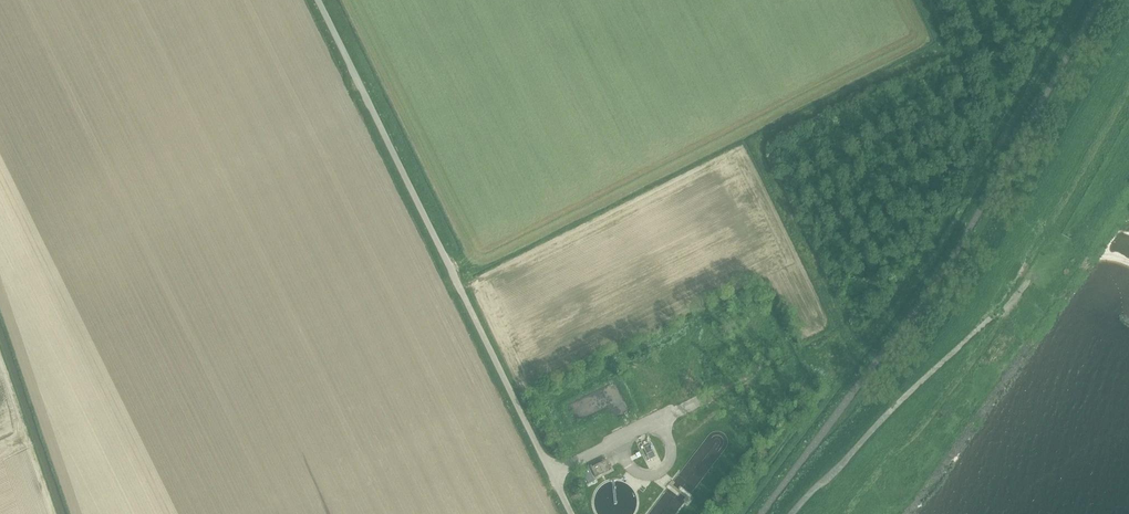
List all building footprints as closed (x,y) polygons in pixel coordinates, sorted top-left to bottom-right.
[(612,470),(607,460),(592,467),(596,477),(612,470)] [(589,484),(595,481),(589,469),(584,472),(589,484)]
